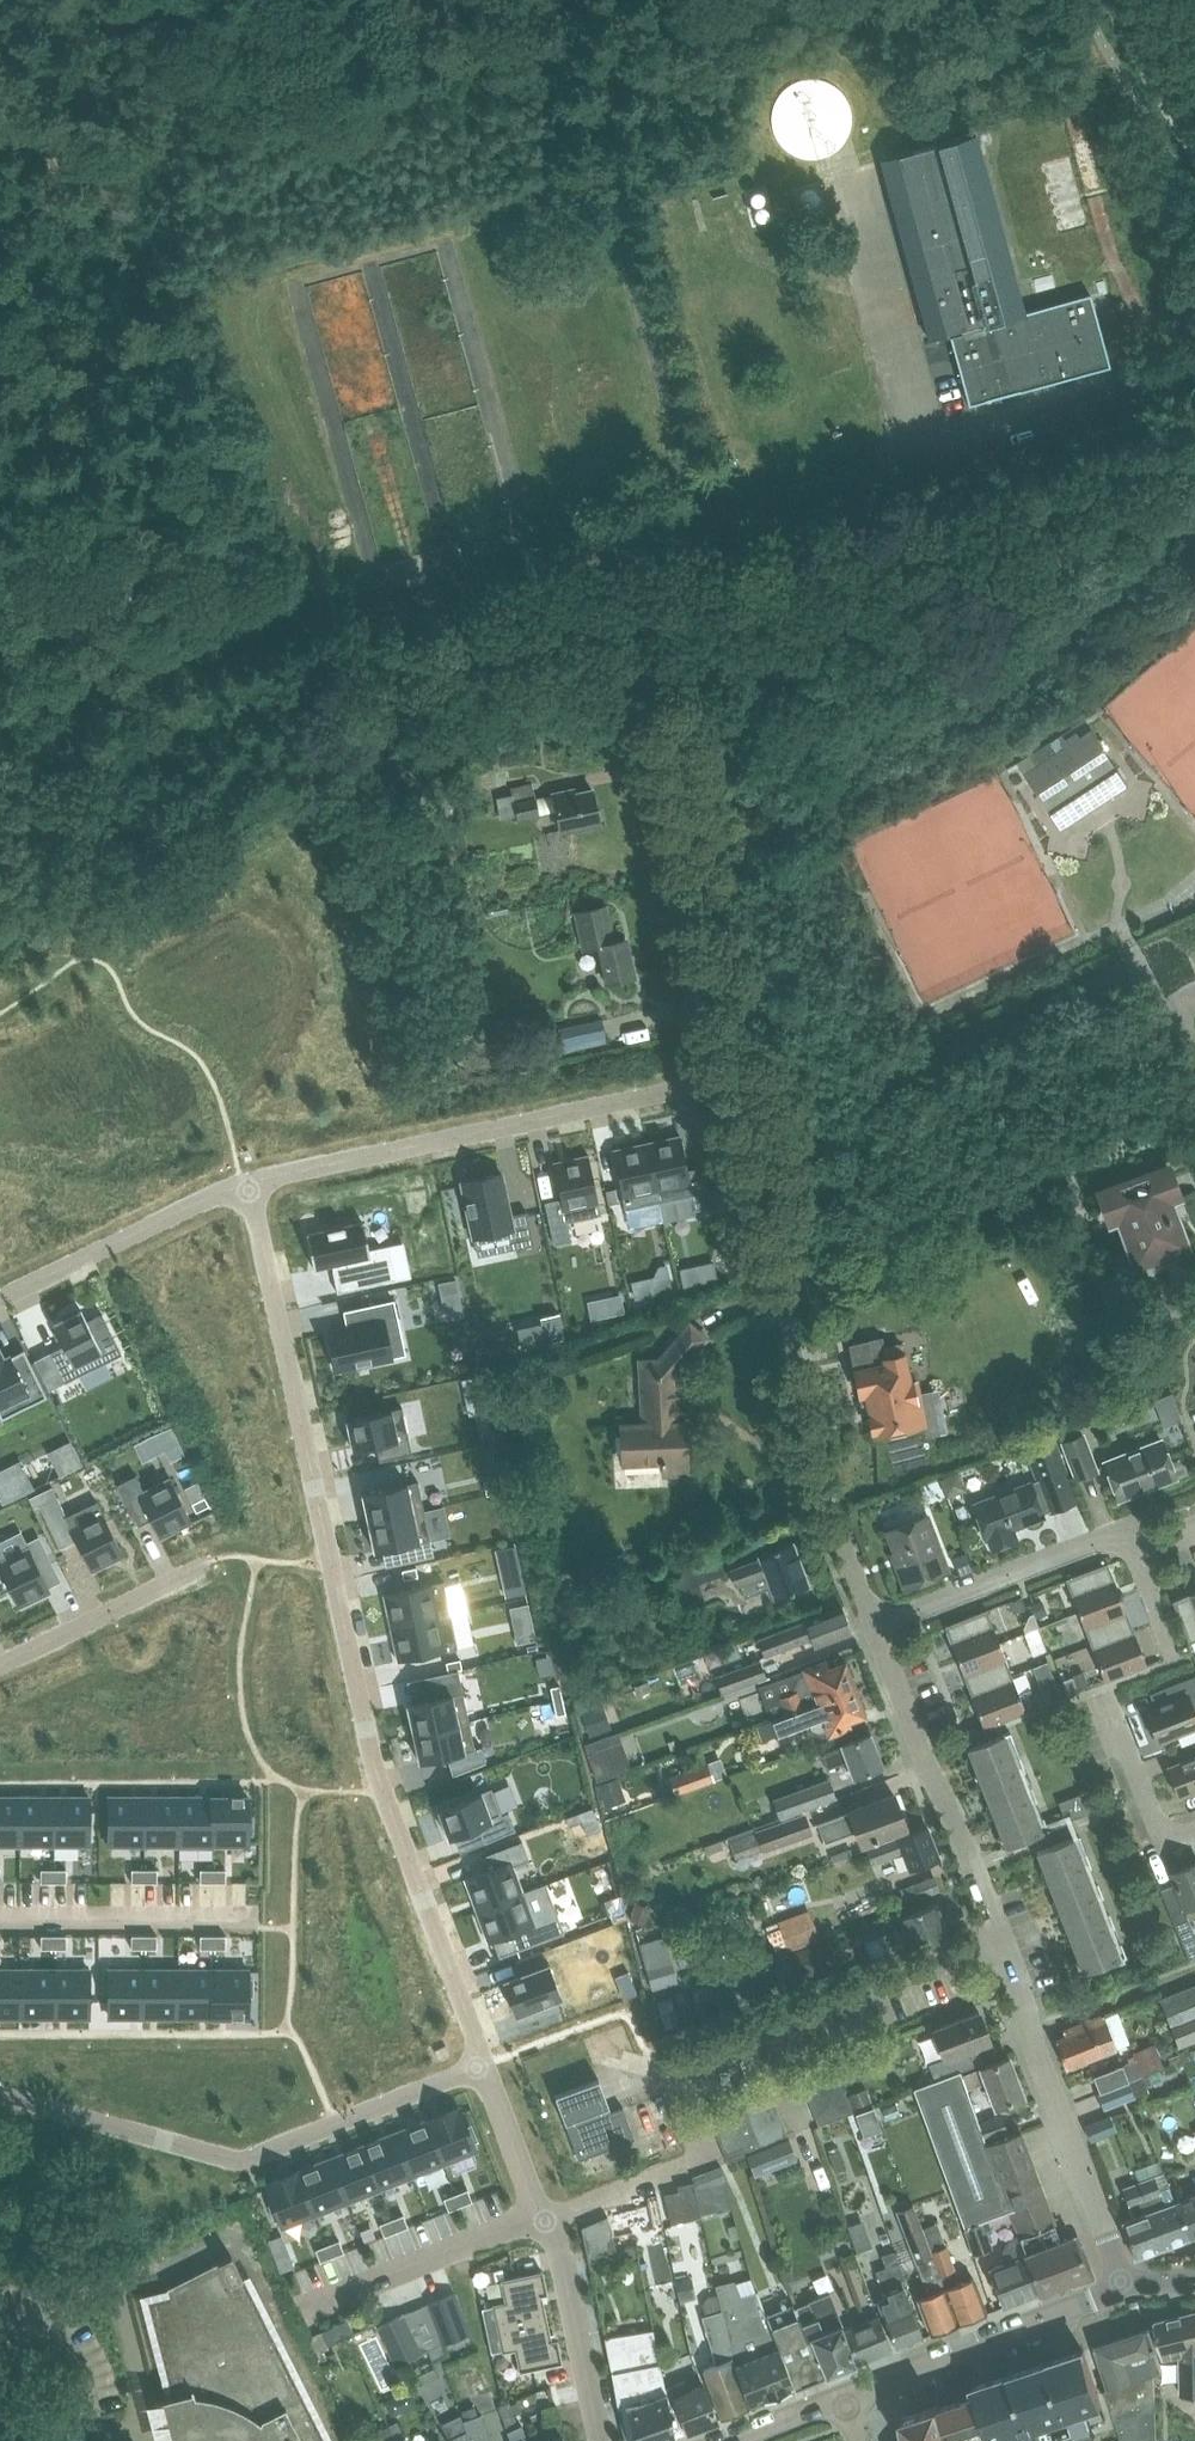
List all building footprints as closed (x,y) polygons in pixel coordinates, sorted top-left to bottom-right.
[(969,405),(1110,367),(1090,294),(1024,312),(975,134),(881,160),(930,340),(949,334),(969,405)] [(757,191),(745,195),(756,223),(768,218),(757,191)] [(1114,303),(1117,312),(1125,309),(1123,301),(1114,303)] [(1044,788),(1068,825),(1128,785),(1117,768),(1112,771),(1099,752),(1104,749),(1092,730),(1024,775),(1036,794),(1044,788)] [(559,831),(576,827),(600,822),(593,790),(575,794),(574,789),(552,794),(559,831)] [(493,798),(497,817),(512,814),(508,795),(493,798)] [(514,801),(517,816),(517,818),(539,814),(536,797),(514,801)] [(466,850),(461,822),(446,825),(448,837),(455,836),(458,852),(466,850)] [(614,941),(606,905),(578,911),(586,950),(599,947),(606,984),(633,978),(625,938),(614,941)] [(554,1029),(560,1053),(608,1042),(602,1018),(554,1029)] [(679,1137),(646,1144),(658,1203),(691,1196),(694,1211),(712,1207),(703,1169),(687,1172),(679,1137)] [(646,1144),(612,1151),(625,1210),(658,1203),(646,1144)] [(587,1156),(553,1164),(560,1199),(565,1223),(567,1223),(600,1216),(587,1156)] [(1098,1191),(1101,1201),(1110,1223),(1119,1220),(1136,1267),(1187,1248),(1170,1201),(1179,1198),(1167,1166),(1098,1191)] [(501,1173),(461,1181),(473,1238),(512,1229),(516,1248),(534,1244),(527,1211),(510,1215),(501,1173)] [(615,1189),(605,1191),(608,1205),(618,1203),(615,1189)] [(560,1199),(544,1203),(553,1244),(571,1241),(567,1223),(565,1223),(560,1199)] [(361,1226),(305,1238),(313,1273),(329,1270),(330,1277),(326,1278),(330,1298),(390,1285),(382,1251),(367,1255),(361,1226)] [(715,1262),(705,1264),(709,1283),(719,1281),(715,1262)] [(657,1295),(673,1291),(670,1274),(653,1277),(657,1295)] [(442,1297),(459,1293),(456,1279),(439,1283),(442,1297)] [(622,1295),(611,1297),(615,1316),(626,1313),(622,1295)] [(347,1327),(327,1331),(336,1370),(392,1358),(383,1320),(397,1317),(394,1300),(362,1307),(365,1323),(347,1327)] [(63,1345),(49,1351),(64,1382),(122,1354),(101,1313),(86,1320),(81,1310),(78,1311),(76,1307),(60,1314),(63,1319),(53,1323),(63,1345)] [(560,1313),(541,1317),(547,1342),(565,1337),(560,1313)] [(662,1466),(663,1471),(686,1470),(684,1423),(676,1423),(674,1375),(705,1338),(689,1324),(659,1359),(641,1360),(644,1425),(622,1426),(624,1463),(660,1461),(661,1466),(662,1466)] [(875,1434),(924,1424),(945,1419),(938,1391),(918,1394),(915,1380),(909,1381),(902,1345),(884,1349),(882,1337),(848,1344),(861,1405),(868,1403),(875,1434)] [(1,1418),(46,1396),(23,1348),(2,1359),(0,1355),(0,1415),(1,1418)] [(1175,1418),(1168,1398),(1152,1404),(1159,1424),(1175,1418)] [(402,1407),(346,1419),(352,1449),(375,1444),(379,1460),(412,1454),(402,1407)] [(171,1428),(158,1435),(165,1449),(171,1460),(184,1454),(171,1428)] [(1076,1478),(1096,1470),(1083,1435),(1062,1442),(1076,1478)] [(1161,1439),(1104,1461),(1118,1499),(1176,1477),(1161,1439)] [(71,1441),(49,1452),(61,1475),(82,1465),(71,1441)] [(1030,1482),(972,1504),(977,1516),(985,1538),(988,1538),(992,1548),(1016,1539),(1012,1528),(1043,1516),(1043,1514),(1076,1501),(1065,1472),(1053,1441),(1027,1451),(1038,1480),(1030,1482)] [(112,1454),(99,1460),(103,1469),(116,1462),(112,1454)] [(21,1464),(25,1475),(51,1465),(47,1455),(21,1464)] [(30,1491),(19,1460),(0,1467),(0,1502),(30,1491)] [(136,1475),(117,1484),(138,1525),(150,1520),(159,1538),(192,1521),(170,1478),(144,1491),(136,1475)] [(418,1480),(362,1492),(368,1522),(424,1510),(418,1480)] [(57,1496),(39,1505),(60,1548),(76,1540),(91,1571),(124,1555),(97,1500),(66,1515),(57,1496)] [(509,1508),(500,1510),(503,1524),(512,1522),(509,1508)] [(424,1510),(368,1522),(374,1551),(396,1547),(430,1539),(424,1510)] [(897,1553),(900,1562),(896,1564),(905,1588),(942,1573),(936,1556),(941,1554),(926,1516),(886,1531),(895,1554),(897,1553)] [(430,1539),(396,1547),(400,1562),(434,1555),(430,1539)] [(759,1559),(729,1570),(735,1585),(739,1584),(740,1586),(801,1563),(793,1541),(757,1555),(759,1559)] [(9,1589),(18,1607),(50,1591),(48,1586),(39,1567),(51,1561),(42,1543),(30,1549),(29,1546),(2,1559),(0,1555),(0,1593),(9,1589)] [(967,1551),(953,1556),(960,1574),(974,1569),(967,1551)] [(703,1595),(698,1582),(725,1571),(720,1557),(672,1575),(683,1603),(703,1595)] [(1079,1613),(1121,1597),(1107,1563),(1065,1579),(1079,1613)] [(416,1566),(401,1569),(403,1578),(418,1575),(416,1566)] [(521,1575),(503,1579),(507,1598),(525,1594),(521,1575)] [(443,1580),(383,1593),(391,1627),(450,1614),(443,1580)] [(1172,1601),(1188,1643),(1194,1640),(1194,1592),(1172,1601)] [(1121,1597),(1079,1613),(1091,1646),(1133,1630),(1121,1597)] [(1020,1598),(1009,1602),(1013,1613),(1024,1609),(1020,1598)] [(1041,1599),(1031,1603),(1037,1615),(1047,1611),(1041,1599)] [(524,1603),(507,1608),(518,1646),(535,1641),(524,1603)] [(764,1656),(780,1650),(810,1638),(813,1647),(852,1632),(842,1606),(757,1638),(764,1656)] [(944,1626),(958,1660),(1000,1644),(986,1610),(944,1626)] [(450,1614),(391,1627),(398,1661),(457,1648),(450,1614)] [(1038,1628),(1025,1633),(1028,1642),(1041,1637),(1038,1628)] [(1133,1630),(1091,1646),(1104,1681),(1146,1664),(1133,1630)] [(970,1693),(1012,1677),(1000,1644),(958,1660),(970,1693)] [(461,1659),(446,1662),(448,1671),(463,1668),(461,1659)] [(759,1660),(715,1676),(721,1693),(766,1677),(759,1660)] [(778,1697),(784,1714),(853,1688),(849,1679),(853,1676),(851,1668),(845,1668),(843,1663),(829,1669),(826,1662),(805,1670),(806,1672),(798,1675),(790,1692),(778,1697)] [(430,1698),(407,1703),(413,1732),(469,1720),(463,1691),(458,1670),(425,1677),(430,1698)] [(1083,1671),(1073,1675),(1078,1687),(1088,1683),(1083,1671)] [(1145,1722),(1150,1736),(1155,1734),(1157,1740),(1180,1731),(1194,1726),(1194,1676),(1158,1690),(1163,1703),(1146,1710),(1150,1721),(1145,1722)] [(1012,1677),(970,1693),(983,1727),(1037,1707),(1030,1688),(1018,1693),(1012,1677)] [(1072,1677),(1062,1680),(1068,1695),(1077,1691),(1072,1677)] [(1047,1686),(1052,1701),(1062,1697),(1057,1682),(1047,1686)] [(858,1700),(853,1688),(784,1714),(769,1719),(776,1737),(791,1732),(790,1730),(808,1724),(811,1732),(821,1736),(829,1733),(829,1734),(850,1726),(848,1719),(862,1713),(862,1712),(865,1708),(863,1700),(858,1700)] [(759,1694),(742,1696),(745,1713),(761,1710),(759,1694)] [(567,1695),(558,1698),(563,1712),(572,1708),(567,1695)] [(598,1707),(582,1713),(591,1736),(607,1730),(598,1707)] [(572,1708),(563,1712),(568,1725),(577,1722),(572,1708)] [(469,1720),(413,1732),(413,1733),(420,1762),(447,1756),(452,1774),(487,1762),(482,1746),(475,1748),(469,1720)] [(980,1781),(993,1813),(1006,1846),(1048,1830),(1035,1797),(1023,1764),(1010,1731),(967,1748),(980,1781)] [(853,1777),(861,1774),(883,1766),(871,1733),(840,1745),(821,1752),(827,1769),(847,1761),(853,1777)] [(607,1745),(587,1752),(588,1756),(597,1779),(617,1772),(607,1745)] [(1168,1767),(1179,1796),(1194,1790),(1194,1756),(1168,1767)] [(707,1763),(669,1776),(676,1794),(714,1781),(707,1763)] [(773,1798),(781,1818),(802,1810),(836,1798),(829,1778),(773,1798)] [(612,1779),(598,1784),(602,1796),(616,1791),(612,1779)] [(492,1789),(438,1809),(449,1839),(454,1837),(478,1828),(484,1843),(516,1831),(509,1814),(502,1817),(492,1789)] [(1081,1793),(1058,1802),(1065,1821),(1088,1812),(1081,1793)] [(894,1794),(849,1811),(849,1812),(818,1824),(825,1843),(856,1831),(861,1845),(906,1828),(894,1794)] [(0,1798),(0,1843),(19,1843),(19,1798),(0,1798)] [(53,1798),(19,1798),(19,1843),(53,1843),(53,1798)] [(89,1798),(53,1798),(53,1843),(89,1843),(89,1798)] [(144,1798),(108,1798),(108,1843),(144,1843),(144,1798)] [(178,1798),(144,1798),(144,1843),(178,1843),(178,1798)] [(213,1798),(178,1798),(178,1843),(213,1843),(213,1798)] [(249,1798),(213,1798),(213,1843),(249,1843),(249,1834),(252,1834),(252,1818),(249,1818),(249,1798)] [(811,1834),(802,1810),(781,1818),(782,1820),(755,1830),(763,1851),(811,1834)] [(579,1813),(566,1818),(569,1827),(582,1822),(579,1813)] [(909,1870),(917,1867),(939,1858),(927,1826),(866,1850),(871,1864),(902,1852),(909,1870)] [(1126,1956),(1079,1835),(1036,1851),(1083,1972),(1126,1956)] [(707,1854),(729,1846),(725,1836),(703,1844),(707,1854)] [(484,1870),(464,1878),(476,1910),(523,1893),(523,1892),(513,1866),(529,1860),(522,1841),(479,1857),(484,1870)] [(197,1864),(216,1864),(216,1847),(177,1848),(177,1857),(197,1856),(197,1864)] [(1160,1889),(1174,1925),(1188,1919),(1183,1908),(1194,1903),(1194,1863),(1169,1874),(1173,1884),(1160,1889)] [(53,1870),(41,1870),(41,1882),(53,1882),(53,1870)] [(66,1870),(53,1870),(53,1882),(66,1882),(66,1870)] [(144,1870),(132,1870),(132,1882),(144,1882),(144,1870)] [(156,1870),(144,1870),(144,1882),(156,1882),(156,1870)] [(213,1870),(200,1870),(200,1882),(213,1882),(213,1870)] [(225,1870),(213,1870),(213,1882),(225,1882),(225,1870)] [(939,1890),(934,1876),(900,1889),(905,1903),(939,1890)] [(523,1893),(476,1910),(489,1943),(493,1941),(499,1957),(564,1933),(546,1883),(523,1892),(523,1893)] [(612,1898),(604,1901),(609,1915),(617,1912),(612,1898)] [(653,1908),(635,1902),(629,1918),(647,1924),(653,1908)] [(935,1903),(913,1911),(900,1917),(904,1927),(878,1937),(884,1953),(946,1929),(935,1903)] [(805,1911),(778,1921),(788,1948),(815,1938),(805,1911)] [(1174,1925),(1183,1947),(1194,1942),(1194,1937),(1188,1919),(1174,1925)] [(53,1935),(41,1935),(41,1947),(53,1947),(53,1935)] [(66,1935),(53,1935),(53,1947),(66,1947),(66,1935)] [(144,1935),(132,1935),(132,1947),(144,1947),(144,1935)] [(156,1935),(144,1935),(144,1947),(156,1947),(156,1935)] [(213,1935),(200,1935),(200,1947),(213,1947),(213,1935)] [(225,1935),(213,1935),(213,1947),(225,1947),(225,1935)] [(662,1936),(639,1943),(652,1989),(675,1982),(662,1936)] [(871,1958),(884,1953),(878,1937),(865,1942),(871,1958)] [(823,1941),(787,1953),(796,1978),(832,1966),(823,1941)] [(549,1964),(503,1982),(516,2015),(562,1998),(549,1964)] [(0,1969),(0,2015),(19,2015),(19,1969),(0,1969)] [(53,1969),(19,1969),(19,2015),(53,2015),(53,1969)] [(89,1969),(53,1969),(53,2015),(89,2015),(89,1969)] [(144,1969),(108,1969),(108,2015),(144,2015),(144,1969)] [(178,1969),(144,1969),(144,2015),(178,2015),(178,1969)] [(213,1969),(178,1969),(178,2015),(213,2015),(213,1969)] [(249,1969),(213,1969),(213,2015),(249,2015),(249,1994),(252,1994),(252,1978),(249,1978),(249,1969)] [(628,1972),(616,1977),(624,1999),(637,1994),(628,1972)] [(1178,2045),(1194,2038),(1194,1986),(1160,2000),(1178,2045)] [(935,2080),(960,2071),(983,2062),(977,2047),(990,2041),(979,2011),(932,2029),(943,2058),(928,2064),(935,2080)] [(1065,2068),(1101,2054),(1116,2048),(1103,2016),(1072,2028),(1074,2033),(1055,2040),(1065,2068)] [(993,2108),(1001,2105),(1024,2096),(1009,2057),(961,2075),(967,2089),(983,2082),(993,2108)] [(1137,2058),(1121,2065),(1128,2080),(1128,2081),(1144,2075),(1137,2058)] [(1182,2060),(1144,2075),(1128,2081),(1135,2097),(1149,2091),(1146,2085),(1185,2068),(1182,2060)] [(1093,2076),(1100,2092),(1128,2080),(1121,2065),(1093,2076)] [(841,2083),(835,2067),(801,2081),(807,2096),(841,2083)] [(1023,2254),(1038,2293),(1087,2274),(1073,2236),(1060,2241),(1054,2224),(1055,2224),(1021,2132),(986,2145),(984,2138),(978,2123),(967,2089),(961,2075),(960,2071),(935,2080),(913,2089),(964,2227),(987,2218),(1009,2210),(1018,2233),(1025,2253),(1023,2254)] [(599,2078),(555,2095),(579,2159),(635,2138),(623,2107),(609,2112),(607,2107),(609,2106),(599,2078)] [(1135,2097),(1128,2081),(1128,2080),(1100,2092),(1097,2093),(1103,2110),(1135,2097)] [(812,2110),(847,2097),(841,2083),(807,2096),(812,2110)] [(849,2094),(855,2108),(871,2102),(866,2088),(849,2094)] [(771,2092),(740,2104),(746,2120),(777,2108),(771,2092)] [(812,2110),(818,2125),(853,2112),(847,2097),(812,2110)] [(1170,2110),(1163,2097),(1145,2106),(1151,2119),(1170,2110)] [(715,2131),(746,2120),(740,2104),(709,2116),(715,2131)] [(460,2108),(427,2121),(443,2163),(477,2150),(473,2142),(476,2140),(470,2126),(467,2127),(460,2108)] [(782,2121),(777,2108),(746,2120),(751,2133),(782,2121)] [(999,2115),(978,2123),(984,2138),(1005,2130),(999,2115)] [(1091,2141),(1113,2131),(1106,2115),(1084,2124),(1091,2141)] [(715,2131),(720,2145),(751,2133),(746,2120),(715,2131)] [(427,2121),(395,2134),(411,2176),(443,2163),(427,2121)] [(751,2133),(758,2150),(788,2138),(782,2121),(751,2133)] [(727,2162),(746,2154),(758,2150),(751,2133),(720,2145),(727,2162)] [(395,2134),(362,2146),(379,2189),(411,2176),(395,2134)] [(758,2150),(746,2154),(754,2176),(797,2159),(788,2138),(758,2150)] [(362,2146),(330,2159),(347,2201),(379,2189),(362,2146)] [(829,2155),(835,2172),(846,2168),(840,2151),(829,2155)] [(330,2159),(299,2172),(315,2214),(347,2201),(330,2159)] [(720,2168),(692,2179),(693,2181),(701,2215),(716,2211),(716,2213),(730,2209),(724,2181),(720,2168)] [(299,2172),(265,2185),(273,2204),(270,2205),(276,2220),(279,2219),(282,2227),(315,2214),(299,2172)] [(1144,2180),(1137,2182),(1162,2247),(1188,2237),(1175,2204),(1165,2177),(1155,2180),(1154,2176),(1144,2180)] [(693,2181),(678,2184),(679,2190),(664,2194),(671,2224),(701,2217),(701,2215),(693,2181)] [(1135,2257),(1162,2247),(1137,2182),(1122,2188),(1132,2217),(1121,2221),(1135,2257)] [(467,2189),(455,2194),(460,2206),(472,2201),(467,2189)] [(455,2194),(443,2198),(448,2210),(460,2206),(455,2194)] [(1175,2204),(1188,2237),(1194,2234),(1194,2196),(1175,2204)] [(649,2286),(672,2280),(653,2197),(630,2202),(649,2286)] [(895,2211),(903,2231),(927,2294),(917,2298),(930,2334),(958,2324),(921,2227),(920,2224),(912,2204),(895,2211)] [(608,2215),(615,2243),(631,2240),(624,2211),(608,2215)] [(403,2214),(391,2219),(396,2231),(408,2226),(403,2214)] [(608,2215),(582,2227),(588,2257),(616,2250),(616,2249),(615,2243),(608,2215)] [(860,2218),(845,2224),(857,2251),(871,2245),(860,2218)] [(987,2218),(964,2227),(973,2256),(993,2249),(987,2233),(992,2231),(987,2218)] [(391,2219),(379,2224),(384,2236),(396,2231),(391,2219)] [(935,2222),(921,2227),(958,2324),(986,2313),(973,2277),(953,2284),(948,2271),(954,2269),(935,2222)] [(987,2268),(994,2285),(1002,2307),(1038,2293),(1023,2254),(1025,2253),(1018,2233),(1010,2238),(1005,2245),(1002,2253),(1006,2261),(987,2268)] [(339,2240),(327,2244),(332,2256),(344,2252),(339,2240)] [(327,2244),(315,2249),(320,2261),(332,2256),(327,2244)] [(616,2250),(618,2259),(631,2256),(629,2247),(616,2249),(616,2250)] [(923,2337),(914,2315),(900,2279),(904,2277),(894,2251),(881,2256),(885,2267),(875,2271),(886,2297),(877,2301),(896,2348),(923,2337)] [(289,2253),(275,2259),(281,2272),(294,2267),(289,2253)] [(231,2255),(167,2288),(171,2297),(151,2302),(175,2395),(155,2401),(165,2440),(324,2440),(231,2255)] [(505,2303),(492,2306),(497,2328),(546,2317),(542,2295),(547,2294),(542,2270),(500,2279),(505,2303)] [(484,2274),(487,2301),(501,2300),(498,2273),(484,2274)] [(696,2298),(692,2277),(675,2280),(679,2301),(696,2298)] [(793,2388),(778,2347),(765,2314),(755,2291),(740,2296),(734,2280),(714,2284),(721,2310),(723,2314),(732,2350),(734,2365),(750,2407),(761,2401),(793,2388)] [(427,2304),(441,2342),(442,2345),(471,2334),(456,2292),(427,2304)] [(843,2331),(833,2307),(827,2292),(808,2300),(809,2302),(796,2307),(807,2336),(809,2335),(825,2375),(856,2363),(856,2364),(892,2350),(883,2327),(878,2316),(843,2331)] [(793,2388),(825,2375),(809,2335),(807,2336),(796,2307),(794,2303),(765,2314),(778,2347),(793,2388)] [(422,2352),(441,2342),(427,2304),(396,2316),(377,2326),(396,2365),(422,2352)] [(492,2306),(482,2308),(486,2330),(497,2328),(492,2306)] [(718,2363),(701,2370),(721,2419),(750,2407),(734,2365),(732,2350),(723,2314),(721,2310),(702,2316),(704,2321),(712,2350),(718,2363)] [(1161,2345),(1164,2357),(1181,2353),(1182,2395),(1188,2396),(1194,2396),(1194,2312),(1155,2322),(1161,2345)] [(546,2317),(497,2328),(502,2350),(515,2348),(520,2371),(562,2362),(557,2339),(551,2340),(546,2317)] [(347,2319),(321,2332),(309,2338),(323,2367),(331,2364),(324,2349),(329,2347),(328,2345),(353,2333),(347,2319)] [(497,2328),(486,2330),(491,2353),(502,2350),(497,2328)] [(1155,2373),(1164,2370),(1150,2328),(1095,2347),(1108,2387),(1105,2388),(1122,2440),(1157,2440),(1155,2373)] [(605,2339),(627,2440),(670,2440),(675,2439),(675,2437),(665,2388),(657,2348),(666,2343),(661,2329),(653,2331),(635,2335),(605,2339)] [(962,2401),(975,2440),(998,2440),(1023,2433),(1026,2440),(1038,2440),(1034,2429),(1103,2407),(1084,2350),(973,2387),(975,2396),(962,2401)] [(434,2365),(413,2376),(426,2400),(446,2389),(434,2365)] [(686,2379),(665,2388),(675,2437),(717,2420),(708,2396),(704,2383),(690,2389),(686,2379)] [(962,2401),(939,2408),(938,2406),(903,2418),(906,2440),(975,2440),(962,2401)] [(526,2440),(521,2424),(516,2426),(508,2402),(498,2405),(511,2440),(526,2440)] [(554,2405),(542,2408),(546,2424),(558,2422),(554,2405)] [(473,2407),(460,2411),(463,2420),(476,2416),(473,2407)] [(481,2414),(476,2416),(463,2420),(462,2420),(466,2431),(469,2440),(490,2440),(481,2414)] [(395,2421),(372,2433),(376,2440),(405,2440),(395,2421)] [(466,2431),(449,2439),(449,2440),(469,2440),(466,2431)]
